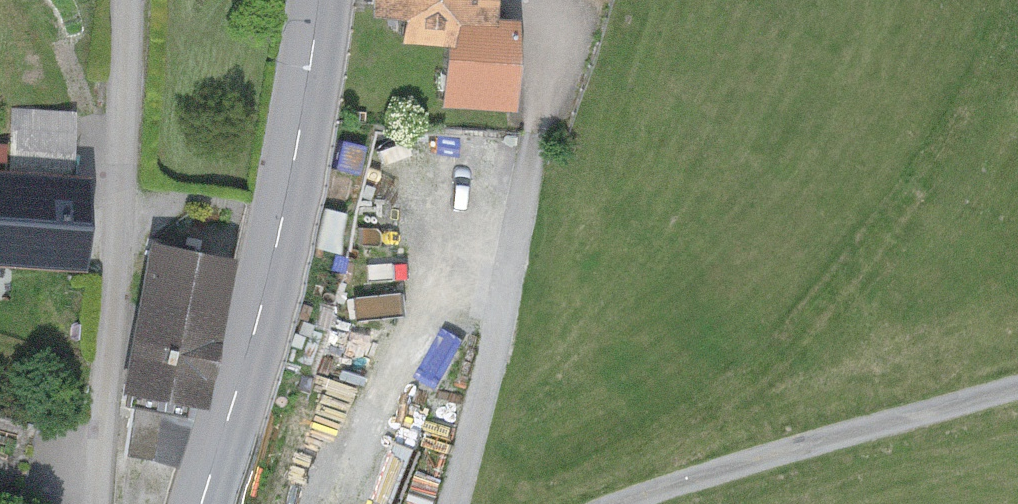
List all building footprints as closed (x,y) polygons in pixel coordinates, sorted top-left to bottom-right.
[(362,19),(390,20),(388,45),(442,48),(444,19),(484,22),(485,0),(363,0),(362,19)] [(484,22),(444,19),(442,48),(439,108),(508,112),(512,23),(484,22)] [(0,171),(0,263),(86,269),(92,176),(0,171)] [(239,259),(155,241),(122,391),(206,409),(239,259)]
